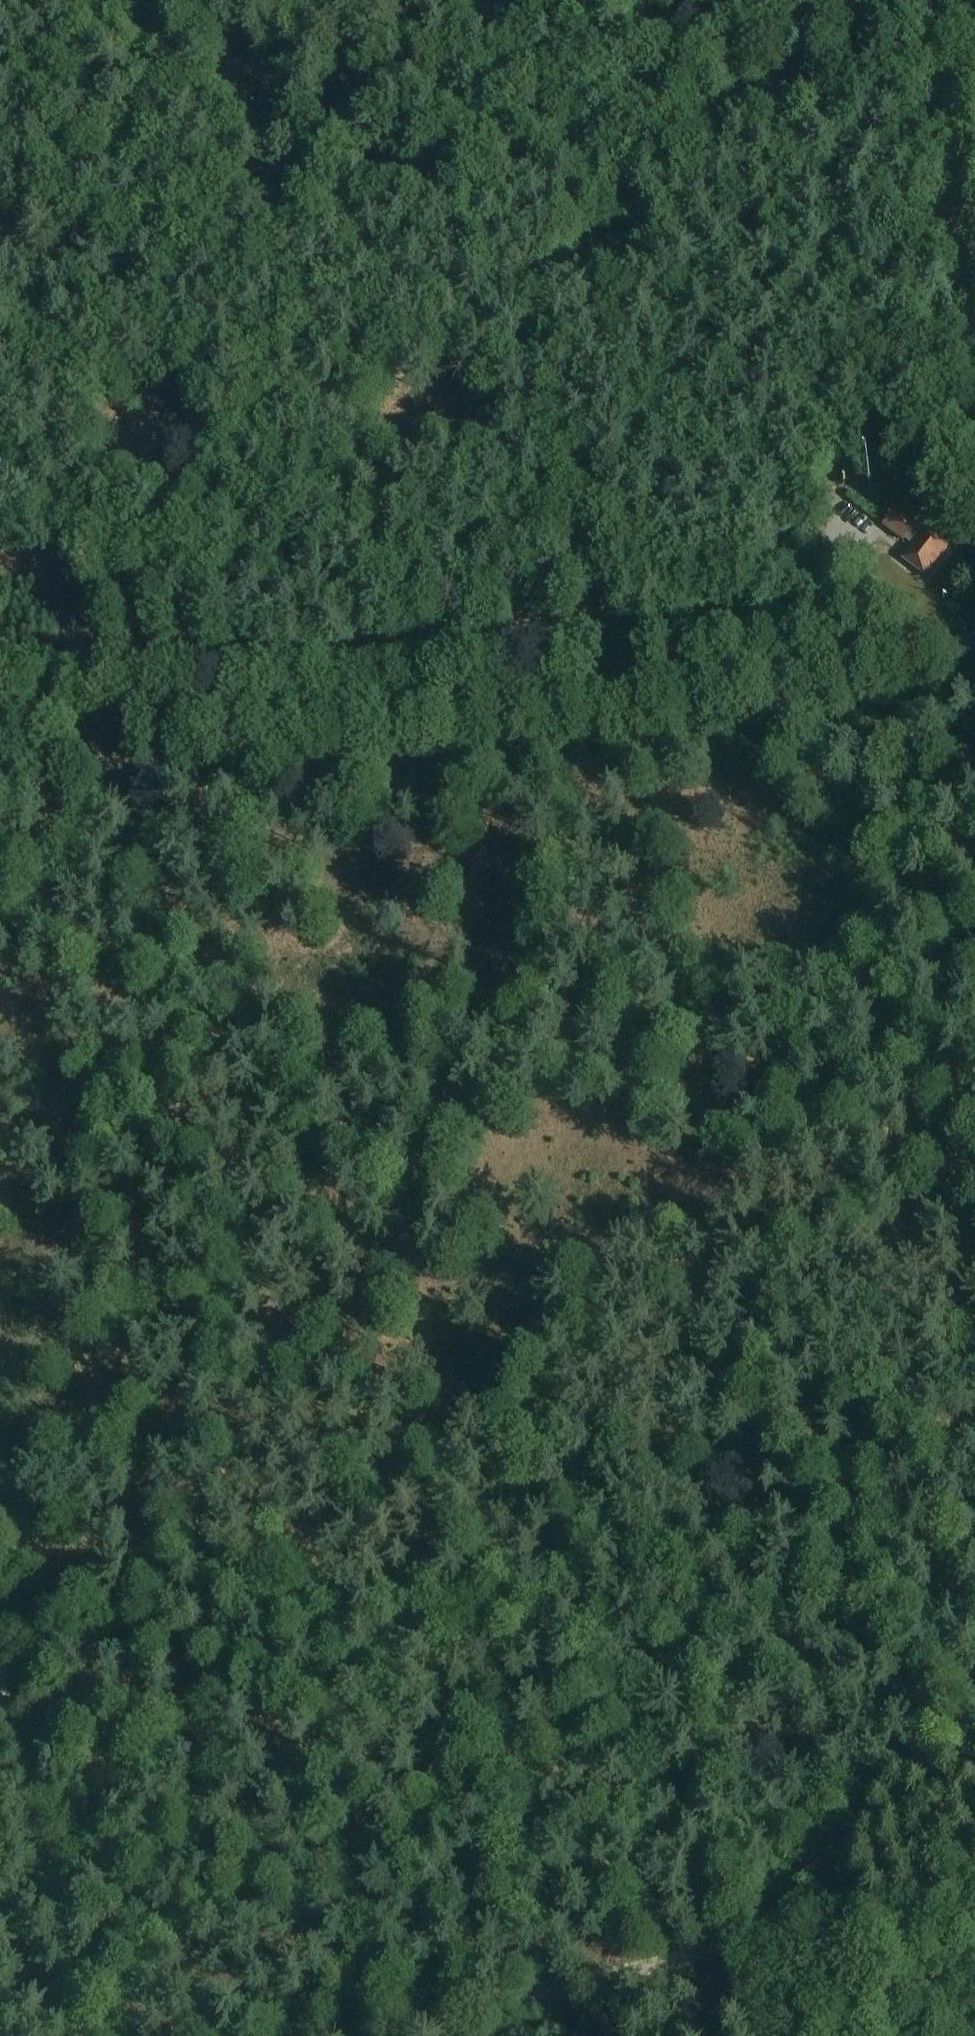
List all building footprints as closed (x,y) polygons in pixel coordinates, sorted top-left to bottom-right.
[(949,548),(897,508),(884,525),(913,547),(903,560),(926,578),(949,548)]
